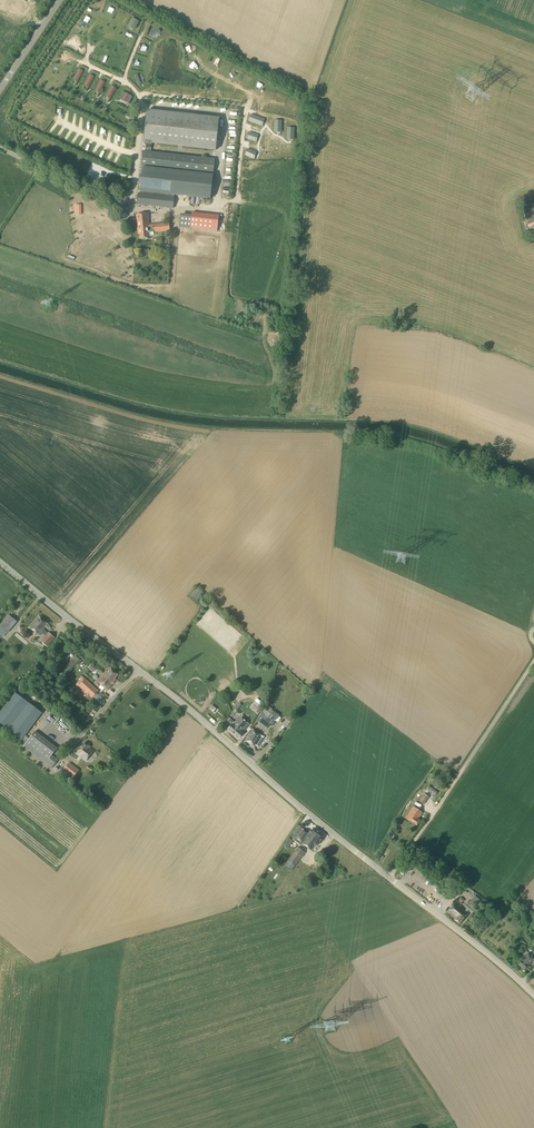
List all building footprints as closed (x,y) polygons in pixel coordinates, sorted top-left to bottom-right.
[(27,19),(40,0),(0,0),(27,19)] [(79,69),(73,80),(77,82),(83,71),(79,69)] [(84,86),(88,88),(94,77),(90,75),(84,86)] [(101,80),(95,92),(99,94),(105,82),(101,80)] [(106,97),(110,99),(116,88),(112,86),(106,97)] [(129,104),(132,97),(122,92),(119,99),(129,104)] [(147,110),(144,142),(146,142),(145,151),(151,151),(151,143),(216,150),(219,118),(147,110)] [(142,150),(141,167),(143,167),(213,175),(215,159),(151,151),(145,151),(142,150)] [(138,193),(137,205),(173,209),(174,195),(210,199),(213,175),(143,167),(142,176),(140,175),(138,191),(140,191),(140,193),(138,193)] [(522,207),(528,229),(533,228),(533,204),(522,207)] [(180,215),(179,227),(190,229),(197,229),(217,232),(219,215),(199,213),(192,212),(192,216),(180,215)] [(148,239),(148,233),(153,232),(170,231),(169,223),(149,225),(148,213),(136,214),(138,235),(139,234),(140,239),(148,239)] [(197,587),(190,595),(197,601),(204,593),(197,587)] [(17,622),(8,615),(0,625),(0,628),(7,634),(17,622)] [(45,636),(48,633),(44,630),(48,625),(38,617),(29,628),(39,636),(42,632),(43,632),(43,634),(45,636)] [(45,636),(40,641),(47,647),(55,638),(48,633),(45,636)] [(68,665),(68,666),(72,669),(80,660),(76,656),(68,665)] [(68,666),(63,672),(67,675),(72,669),(68,666)] [(105,671),(103,674),(108,678),(107,680),(109,681),(108,682),(109,682),(110,682),(111,683),(110,685),(112,686),(116,680),(115,679),(118,675),(110,668),(107,672),(105,671)] [(107,691),(112,686),(110,685),(111,683),(110,682),(109,682),(108,682),(109,681),(107,680),(108,678),(103,674),(95,684),(99,687),(101,685),(107,691)] [(92,698),(92,697),(96,693),(98,691),(83,678),(77,684),(92,698)] [(275,699),(276,699),(277,699),(279,691),(281,692),(283,688),(280,688),(281,686),(274,684),(269,697),(270,697),(270,698),(272,698),(273,698),(273,699),(275,699)] [(15,693),(0,712),(0,723),(22,740),(42,713),(15,693)] [(96,693),(92,697),(99,703),(101,701),(103,703),(105,700),(96,693)] [(59,717),(55,723),(60,726),(64,721),(59,717)] [(233,734),(239,738),(243,734),(242,733),(249,725),(244,721),(240,717),(233,725),(232,724),(228,729),(233,734)] [(256,721),(258,723),(266,729),(270,724),(262,718),(262,719),(259,717),(256,721)] [(262,736),(251,729),(245,740),(255,747),(262,736)] [(34,732),(23,747),(51,769),(58,760),(52,755),(56,749),(34,732)] [(76,753),(86,761),(93,751),(89,748),(90,747),(85,743),(76,753)] [(69,763),(63,771),(60,774),(70,782),(73,778),(79,770),(69,763)] [(430,786),(424,794),(418,800),(424,805),(435,791),(430,786)] [(420,821),(418,819),(422,813),(413,807),(406,818),(417,825),(420,821)] [(301,846),(302,843),(307,838),(309,836),(311,838),(314,835),(311,832),(310,831),(308,834),(301,829),(299,832),(295,829),(293,833),(296,836),(293,840),(301,846)] [(313,829),(311,832),(314,835),(311,838),(309,836),(307,838),(302,843),(311,850),(314,846),(315,845),(317,846),(324,837),(313,829)] [(283,846),(287,849),(292,841),(289,839),(283,846)] [(287,861),(284,866),(291,871),(295,866),(295,867),(305,853),(298,847),(287,861)] [(281,887),(286,876),(282,874),(276,884),(281,887)] [(452,901),(449,894),(443,897),(446,904),(452,901)] [(472,914),(482,902),(475,896),(464,907),(466,909),(465,910),(456,903),(447,913),(455,919),(454,920),(459,924),(467,915),(468,913),(467,912),(468,911),(472,914)] [(533,953),(531,955),(529,953),(526,956),(523,954),(520,958),(523,960),(518,965),(524,970),(533,959),(533,953)]
